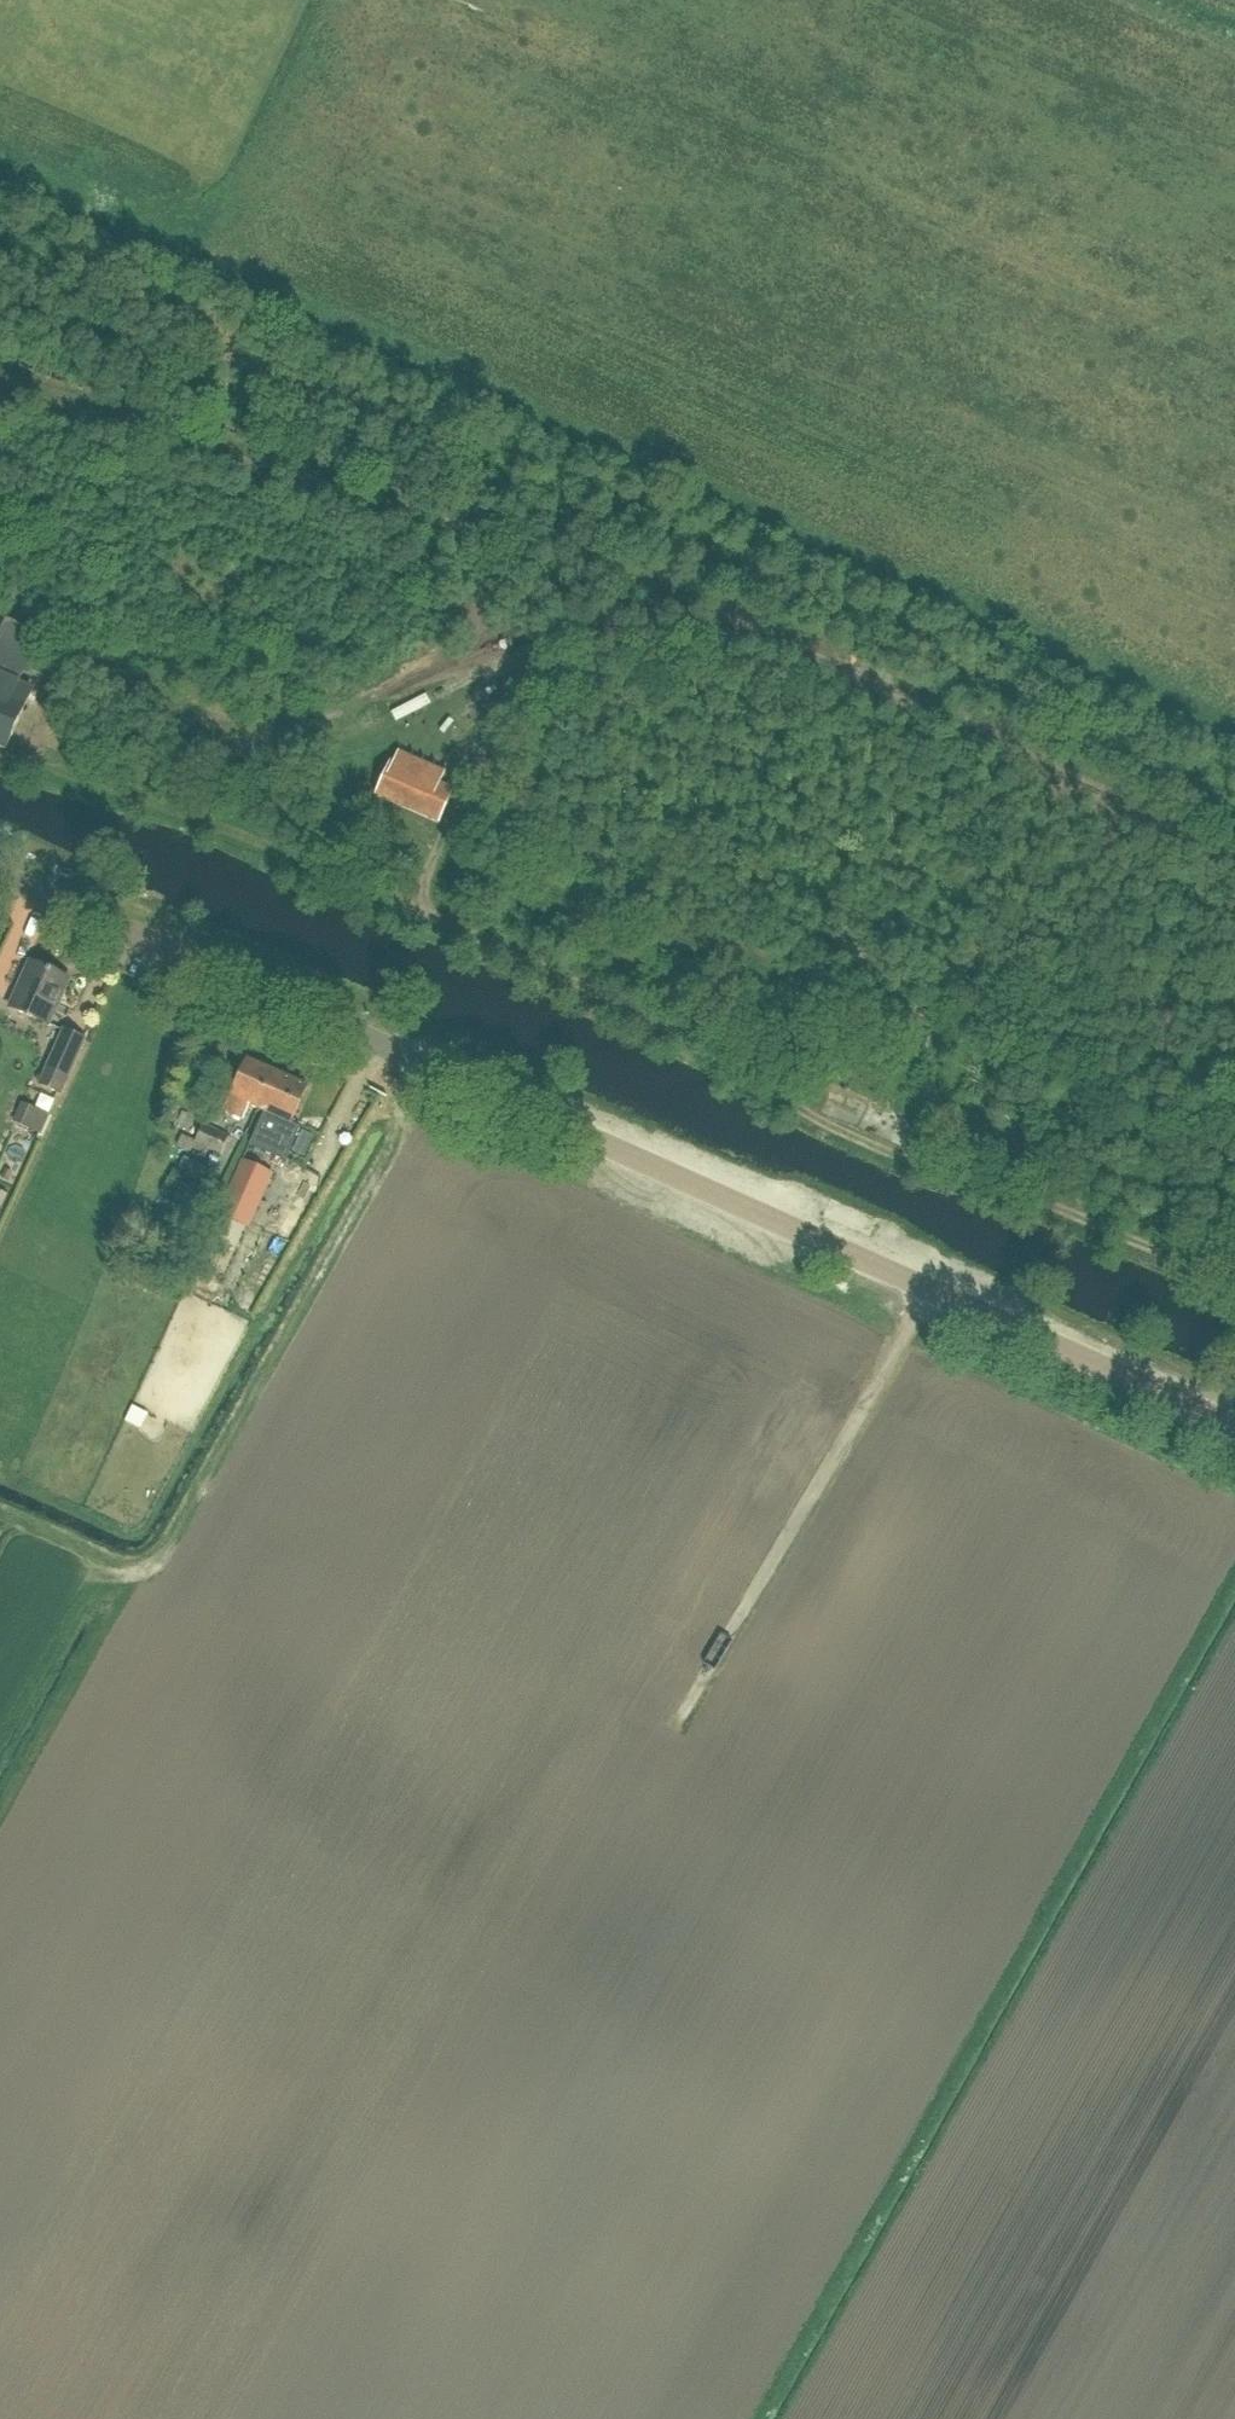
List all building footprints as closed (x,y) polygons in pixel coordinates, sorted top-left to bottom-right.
[(7,751),(25,710),(24,709),(33,691),(20,685),(0,676),(0,748),(7,751)] [(445,773),(398,753),(393,765),(390,763),(375,796),(439,825),(454,792),(440,785),(445,773)] [(60,976),(38,966),(35,973),(27,969),(10,1007),(48,1025),(66,986),(57,983),(60,976)] [(61,1097),(86,1040),(63,1030),(38,1087),(61,1097)] [(261,1111),(278,1073),(247,1060),(231,1098),(234,1100),(228,1113),(244,1120),(250,1106),(261,1111)] [(308,1086),(278,1073),(261,1111),(264,1113),(249,1146),(286,1163),(302,1127),(292,1123),(308,1086)] [(12,1124),(42,1137),(51,1117),(21,1104),(12,1124)] [(222,1157),(231,1138),(204,1125),(192,1150),(207,1156),(209,1151),(222,1157)] [(201,1179),(206,1168),(184,1158),(179,1169),(201,1179)] [(271,1176),(242,1163),(220,1215),(248,1228),(271,1176)]
